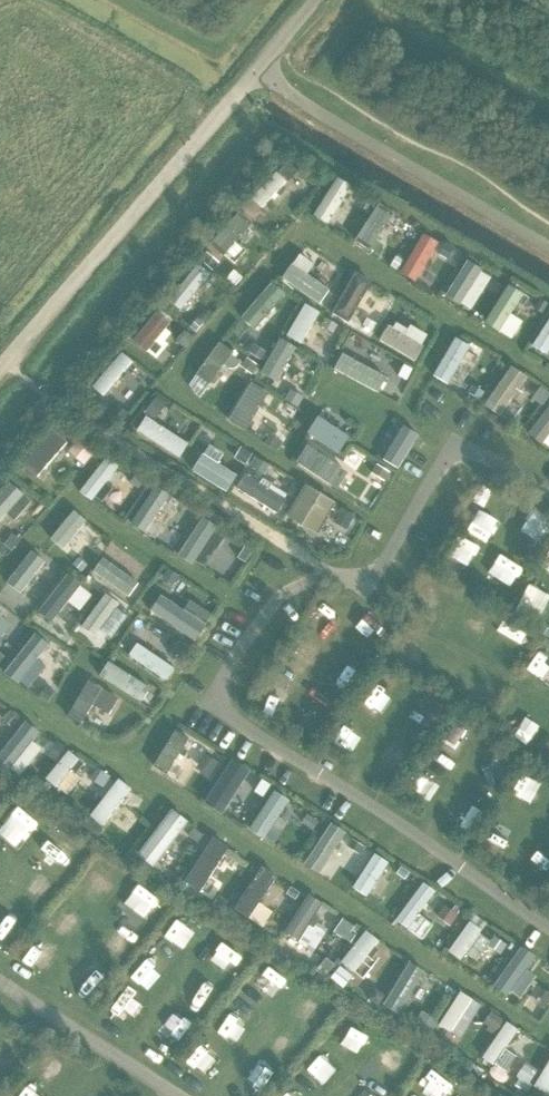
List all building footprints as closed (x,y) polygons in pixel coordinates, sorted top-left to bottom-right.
[(252,197),(263,208),(288,181),(277,170),(252,197)] [(314,213),(328,221),(351,184),(337,176),(314,213)] [(402,269),(415,278),(438,241),(425,232),(402,269)] [(170,298),(183,308),(210,274),(198,264),(170,298)] [(333,313),(346,321),(369,283),(355,275),(333,313)] [(240,316),(253,327),(282,292),(269,281),(240,316)] [(485,320),(498,329),(522,292),(508,284),(485,320)] [(259,371),(273,380),(293,347),(279,339),(259,371)] [(433,376),(446,384),(469,347),(456,339),(433,376)] [(94,385),(107,395),(134,360),(121,351),(94,385)] [(543,442),(548,433),(548,403),(530,433),(543,442)] [(383,458),(397,466),(417,434),(403,425),(383,458)] [(27,464),(40,474),(67,439),(54,430),(27,464)] [(79,492),(93,502),(120,463),(106,453),(79,492)] [(22,491),(8,481),(0,493),(0,522),(22,491)] [(286,515),(316,533),(335,502),(306,484),(286,515)] [(132,521),(145,530),(169,494),(155,485),(132,521)] [(180,552),(193,561),(217,525),(203,516),(180,552)] [(94,570),(127,596),(137,584),(104,557),(94,570)] [(38,612),(52,621),(79,583),(65,573),(38,612)] [(151,607),(195,639),(206,625),(161,593),(151,607)] [(14,768),(37,733),(23,724),(0,760),(14,768)] [(206,803),(221,814),(250,772),(234,761),(206,803)] [(139,854),(154,865),(187,821),(171,810),(139,854)] [(304,863),(320,874),(348,832),(332,821),(304,863)] [(393,922),(409,932),(437,890),(421,880),(393,922)] [(281,935),(297,946),(325,904),(309,893),(281,935)] [(492,987),(508,997),(536,956),(520,945),(492,987)]
